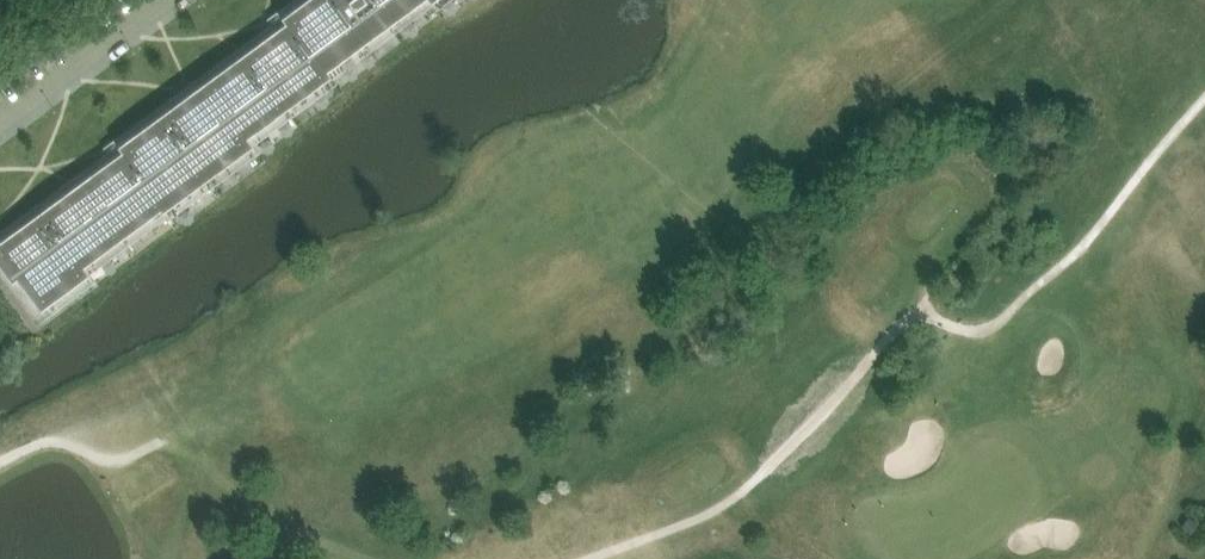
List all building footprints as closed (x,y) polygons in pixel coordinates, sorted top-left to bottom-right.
[(0,253),(0,260),(13,277),(18,273),(47,313),(52,310),(51,309),(77,290),(73,285),(83,278),(88,275),(82,268),(93,260),(96,264),(122,245),(122,246),(130,240),(129,240),(155,221),(151,215),(161,208),(161,209),(163,208),(168,216),(174,212),(173,211),(199,192),(195,187),(205,180),(205,181),(211,176),(210,176),(220,169),(223,174),(249,155),(250,156),(255,152),(249,144),(252,142),(251,142),(277,123),(273,118),(283,111),(284,110),(288,115),(293,112),(293,111),(319,92),(315,87),(324,80),(325,80),(332,76),(331,75),(357,56),(353,51),(362,44),(363,44),(370,40),(369,39),(384,28),(385,28),(392,23),(391,23),(401,16),(404,21),(430,2),(431,2),(434,0),(311,0),(304,5),(301,2),(300,3),(306,12),(266,41),(263,38),(262,39),(268,47),(252,60),(248,54),(224,72),(221,69),(220,69),(226,78),(190,105),(184,96),(182,97),(185,101),(140,134),(137,130),(136,131),(143,140),(102,170),(99,166),(98,167),(105,176),(68,203),(62,194),(61,195),(63,198),(19,231),(18,232),(16,228),(14,229),(21,238),(0,253)] [(278,11),(267,19),(271,24),(271,25),(283,17),(278,11)] [(115,140),(103,148),(107,153),(108,154),(119,146),(115,140)] [(1189,515),(1180,525),(1189,534),(1198,523),(1189,515)]
